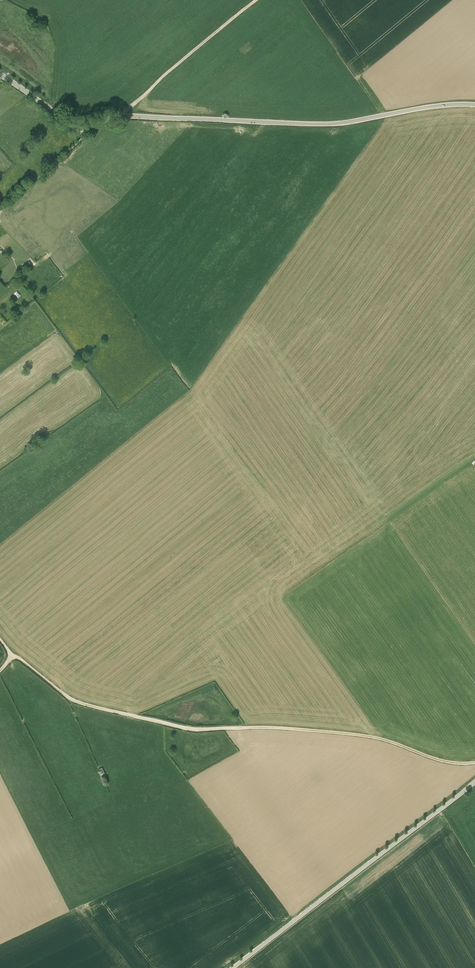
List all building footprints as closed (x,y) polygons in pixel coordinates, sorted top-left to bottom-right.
[(29,261),(16,272),(19,275),(31,265),(29,261)]
